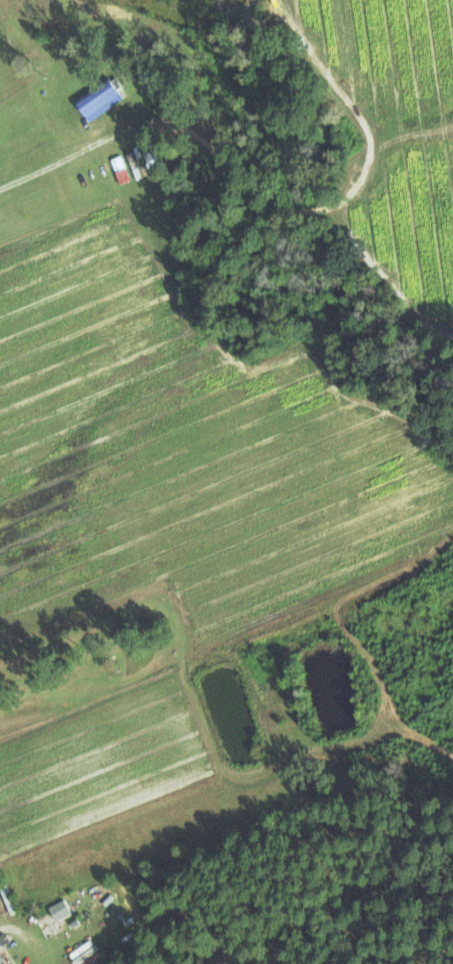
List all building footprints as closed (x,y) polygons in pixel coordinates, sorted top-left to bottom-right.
[(125,95),(113,77),(74,103),(86,122),(125,95)] [(3,878),(0,879),(0,893),(10,913),(18,909),(3,878)] [(70,912),(63,899),(47,907),(54,920),(70,912)] [(81,958),(91,961),(94,950),(84,946),(81,958)]
